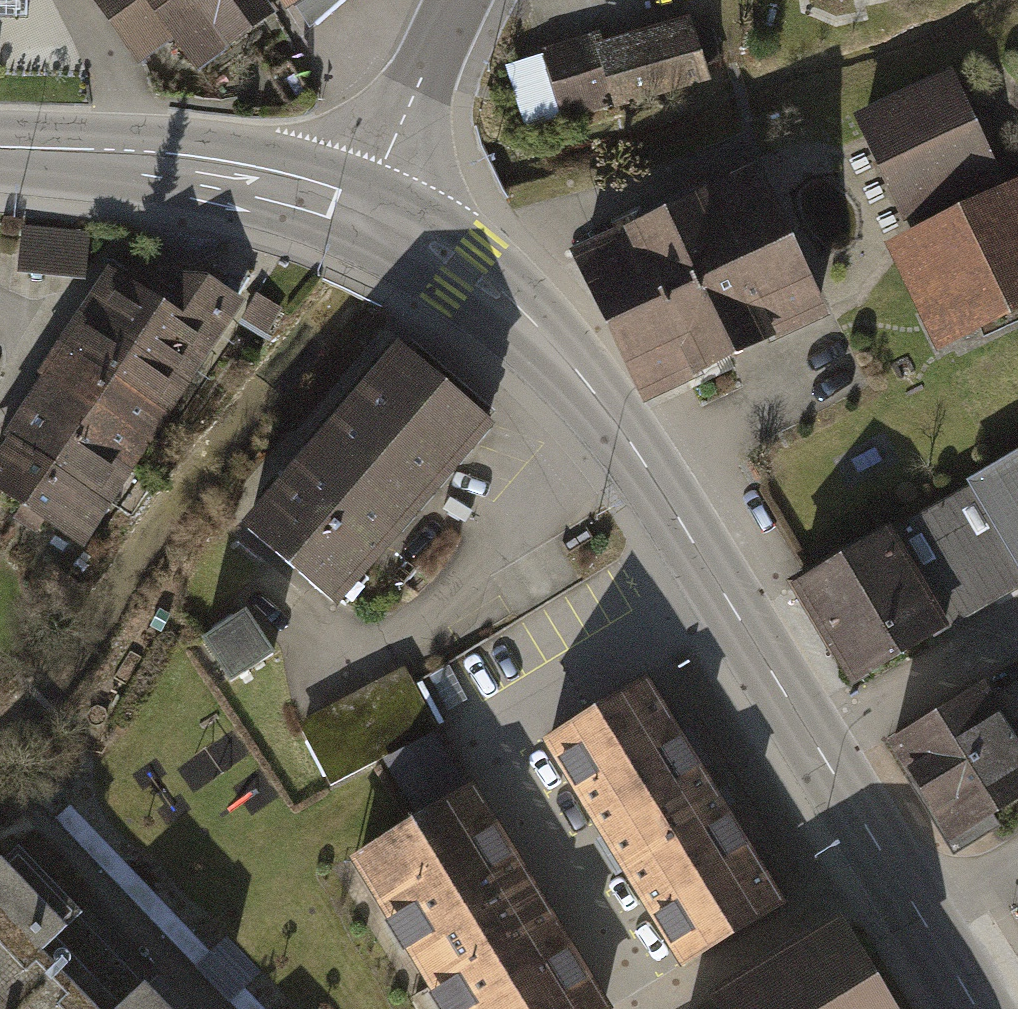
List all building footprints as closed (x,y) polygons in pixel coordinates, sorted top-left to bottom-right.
[(141,71),(172,49),(202,90),(275,38),(247,0),(89,0),(141,71)] [(289,9),(304,0),(284,0),(289,9)] [(597,33),(540,50),(541,56),(561,121),(611,106),(613,115),(709,86),(705,67),(692,29),(689,17),(601,44),(597,33)] [(710,23),(692,29),(705,67),(722,62),(710,23)] [(561,121),(541,56),(505,67),(524,132),(561,121)] [(950,71),(856,113),(904,220),(998,177),(950,71)] [(616,238),(572,258),(642,411),(829,325),(755,164),(612,229),(616,238)] [(887,247),(938,353),(1017,315),(1017,183),(887,247)] [(90,229),(22,225),(19,273),(87,277),(90,229)] [(111,272),(86,311),(193,380),(244,301),(208,277),(111,272)] [(285,308),(258,293),(243,320),(270,335),(285,308)] [(171,415),(193,380),(86,311),(63,345),(171,415)] [(135,469),(171,415),(63,345),(42,378),(71,396),(56,418),(135,469)] [(501,429),(405,347),(248,530),(343,612),(501,429)] [(71,396),(42,378),(28,400),(30,401),(56,418),(71,396)] [(112,506),(135,469),(56,418),(30,401),(6,436),(11,439),(112,506)] [(112,506),(11,439),(0,456),(0,496),(83,550),(112,506)] [(969,490),(1017,575),(1017,453),(965,484),(969,490)] [(792,591),(850,693),(1017,594),(1017,575),(969,490),(792,591)] [(204,644),(233,687),(276,658),(247,615),(204,644)] [(451,668),(431,679),(448,710),(468,699),(451,668)] [(407,670),(301,725),(333,786),(384,759),(438,731),(407,670)] [(792,915),(652,678),(543,741),(683,979),(792,915)] [(886,751),(952,854),(1017,812),(1017,751),(980,691),(886,751)] [(384,759),(424,829),(474,798),(438,731),(384,759)] [(359,868),(445,1008),(603,1008),(474,798),(424,829),(359,868)] [(47,964),(85,924),(19,856),(0,875),(0,1008),(89,1008),(47,964)] [(840,924),(717,999),(724,1008),(893,1008),(840,924)] [(146,995),(130,1008),(161,1008),(146,995)]
